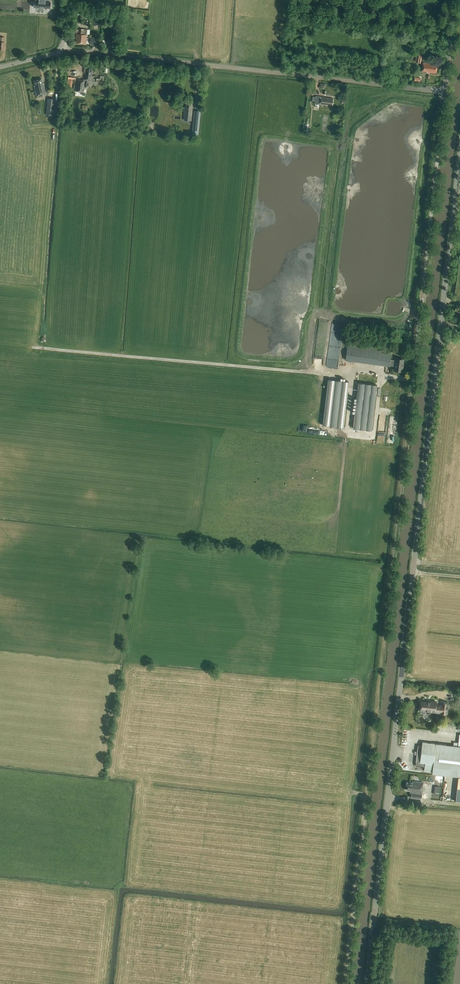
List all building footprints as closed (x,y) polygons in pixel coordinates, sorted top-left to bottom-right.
[(86,44),(86,38),(87,35),(87,30),(79,29),(79,30),(76,30),(76,34),(77,34),(76,44),(86,44)] [(90,38),(86,38),(86,44),(90,44),(90,45),(100,46),(101,38),(90,37),(90,38)] [(436,72),(437,66),(432,65),(432,64),(423,63),(421,72),(436,73),(436,72)] [(73,87),(74,79),(76,79),(76,77),(69,76),(67,86),(73,87)] [(46,94),(44,84),(43,84),(41,78),(34,80),(35,86),(34,86),(36,96),(46,94)] [(91,78),(85,78),(85,79),(83,79),(83,80),(77,79),(76,92),(84,93),(84,87),(88,87),(89,82),(87,82),(87,81),(91,81),(91,78)] [(316,96),(316,97),(313,97),(312,102),(315,102),(315,104),(327,106),(327,104),(332,105),(333,98),(316,96)] [(193,103),(186,102),(186,107),(185,107),(184,116),(184,120),(191,121),(193,103)] [(194,117),(192,129),(199,130),(200,121),(200,118),(194,117)] [(395,358),(395,360),(390,360),(391,352),(378,350),(379,346),(348,342),(346,360),(394,367),(394,371),(402,372),(404,359),(395,358)] [(343,428),(349,382),(328,379),(323,425),(343,428)] [(377,385),(358,383),(353,428),(372,430),(377,385)] [(423,714),(424,714),(425,714),(426,713),(426,712),(440,714),(440,713),(448,714),(449,703),(441,702),(440,705),(437,704),(437,702),(429,701),(429,702),(421,701),(419,712),(421,712),(421,714),(423,714)] [(418,746),(415,766),(424,767),(424,771),(432,772),(432,773),(458,776),(456,801),(459,801),(459,734),(458,746),(425,742),(425,745),(422,744),(422,746),(418,746)] [(411,793),(411,796),(411,797),(421,799),(423,782),(412,781),(412,783),(407,782),(406,790),(410,790),(410,791),(413,792),(412,793),(411,793)]
